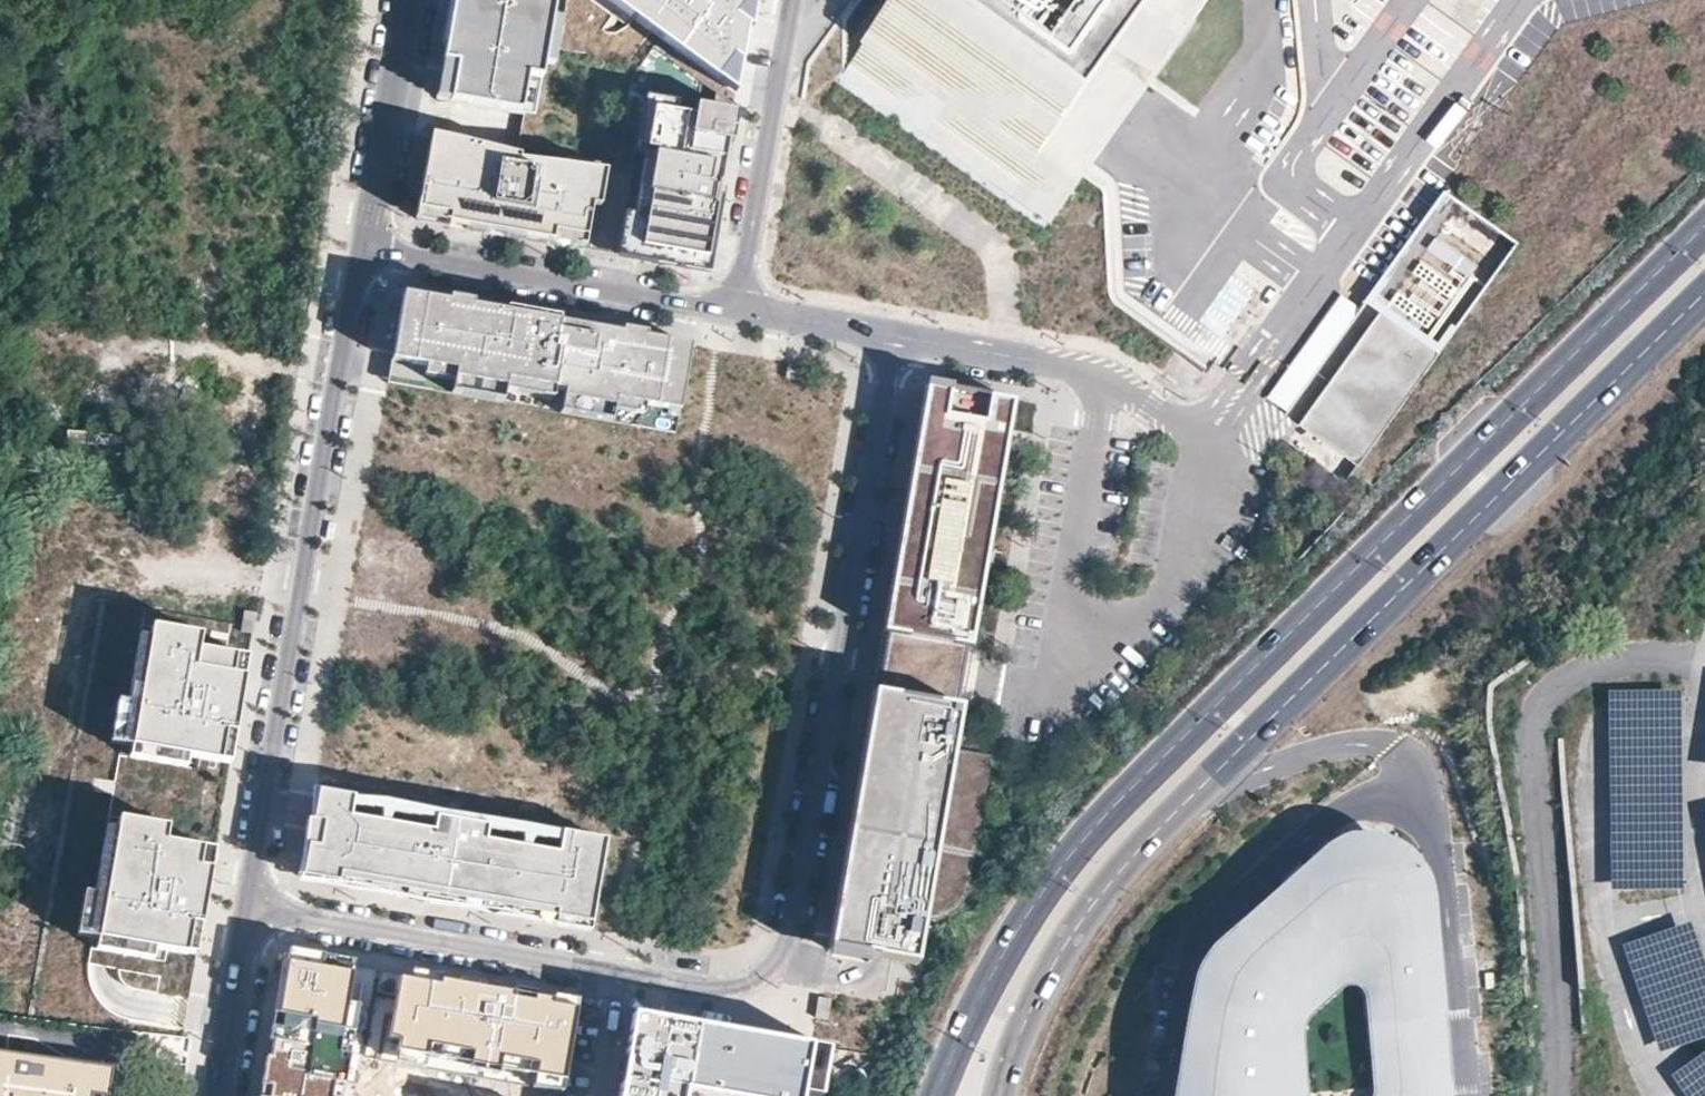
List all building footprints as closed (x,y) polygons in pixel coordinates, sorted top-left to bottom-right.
[(439,105),(536,123),(541,85),(554,87),(569,0),(457,0),(439,105)] [(745,108),(763,0),(593,0),(745,108)] [(842,76),(1050,223),(1081,180),(1069,172),(1143,68),(1155,77),(1184,37),(1133,0),(897,0),(842,76)] [(1210,0),(1133,0),(1184,37),(1210,0)] [(737,178),(747,122),(651,102),(622,262),(718,281),(737,178)] [(599,161),(431,131),(416,218),(464,227),(583,248),(599,161)] [(1364,304),(1379,314),(1382,309),(1441,352),(1520,243),(1446,190),(1364,304)] [(402,287),(387,382),(680,430),(694,341),(533,311),(402,287)] [(1359,467),(1441,352),(1382,309),(1379,314),(1300,424),(1359,467)] [(810,363),(789,359),(787,371),(808,374),(810,363)] [(925,387),(883,633),(905,637),(967,648),(971,648),(1013,402),(925,387)] [(67,430),(69,455),(97,458),(97,454),(120,456),(122,436),(67,430)] [(242,625),(241,631),(253,633),(256,612),(245,610),(242,625)] [(905,637),(894,697),(957,707),(967,648),(905,637)] [(213,648),(162,639),(143,755),(232,768),(237,739),(246,673),(209,667),(213,648)] [(863,692),(822,945),(915,963),(923,919),(935,919),(941,917),(950,914),(956,909),(962,901),(968,891),(991,755),(953,748),(960,708),(957,707),(894,697),(863,692)] [(318,832),(315,889),(351,894),(352,885),(569,923),(567,930),(602,936),(616,854),(372,812),(329,805),(325,832),(318,832)] [(1309,1092),(1315,1008),(1354,982),(1363,988),(1375,1082),(1368,1095),(1449,1095),(1452,1070),(1450,1052),(1433,864),(1421,840),(1387,824),(1347,825),(1221,938),(1199,966),(1177,1095),(1309,1095),(1309,1092)] [(180,840),(131,832),(111,950),(201,967),(210,905),(217,862),(177,856),(180,840)] [(265,1095),(354,1095),(361,1057),(394,1062),(409,977),(289,956),(271,1062),(265,1095)] [(394,1062),(561,1091),(576,1004),(525,996),(409,977),(394,1062)] [(819,997),(816,1018),(828,1020),(831,999),(819,997)] [(830,1056),(638,1021),(624,1095),(823,1095),(830,1056)] [(0,1052),(0,1095),(108,1095),(113,1067),(0,1052)]
